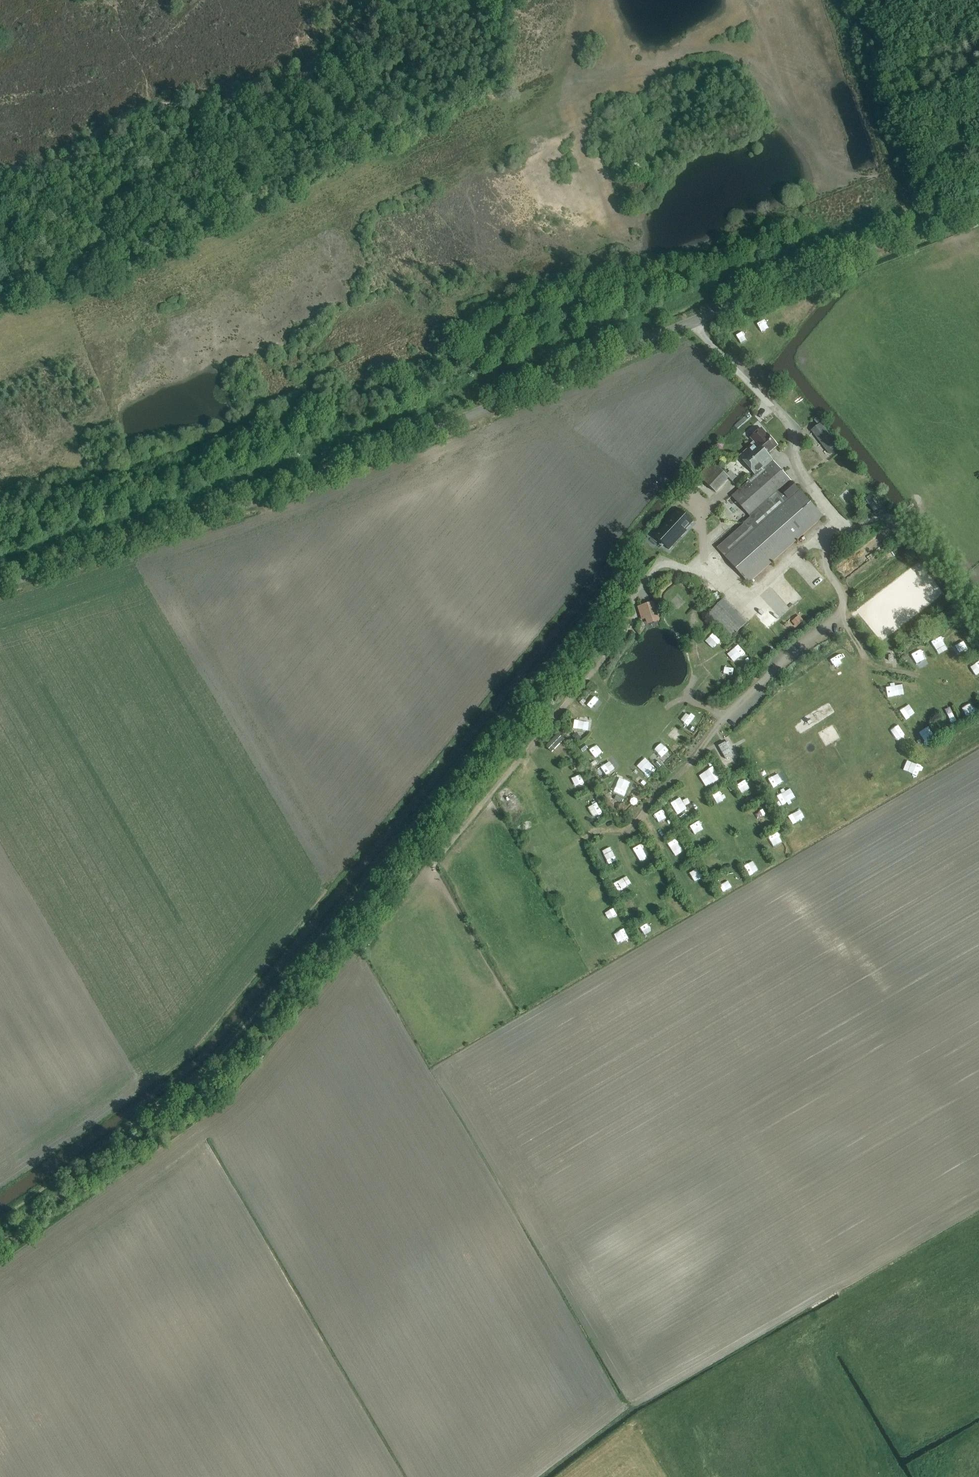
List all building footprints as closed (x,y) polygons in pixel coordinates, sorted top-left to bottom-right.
[(811,430),(819,440),(829,432),(821,422),(811,430)] [(738,456),(755,475),(732,496),(750,517),(716,547),(749,583),(823,517),(768,455),(778,446),(762,428),(750,438),(754,442),(738,456)] [(809,449),(816,458),(825,451),(817,442),(809,449)] [(715,493),(729,478),(712,462),(698,476),(715,493)] [(874,513),(878,509),(869,496),(864,500),(874,513)] [(677,512),(653,539),(669,553),(686,533),(684,532),(691,524),(677,512)] [(707,613),(730,638),(746,623),(723,598),(707,613)] [(653,602),(637,607),(641,620),(645,619),(647,625),(659,621),(653,602)] [(803,622),(799,616),(791,622),(796,628),(803,622)] [(917,664),(928,659),(923,648),(912,653),(917,664)] [(595,695),(587,704),(595,711),(603,702),(595,695)] [(688,725),(695,716),(691,713),(684,722),(688,725)] [(577,742),(581,738),(576,733),(572,736),(577,742)] [(659,742),(653,750),(665,761),(672,754),(659,742)] [(726,745),(725,743),(718,746),(726,760),(732,756),(729,750),(732,749),(729,744),(726,745)] [(583,752),(588,748),(585,744),(580,748),(583,752)] [(601,766),(605,774),(614,770),(610,761),(601,766)] [(583,774),(573,778),(577,789),(587,785),(583,774)] [(628,791),(632,780),(620,776),(616,787),(628,791)] [(713,797),(718,805),(724,801),(719,793),(713,797)] [(599,800),(594,802),(599,816),(604,814),(599,800)] [(776,835),(770,837),(772,846),(779,844),(776,835)] [(678,839),(669,844),(674,853),(683,849),(678,839)] [(721,889),(729,885),(725,878),(717,882),(721,889)] [(674,896),(666,900),(671,908),(679,903),(674,896)]
